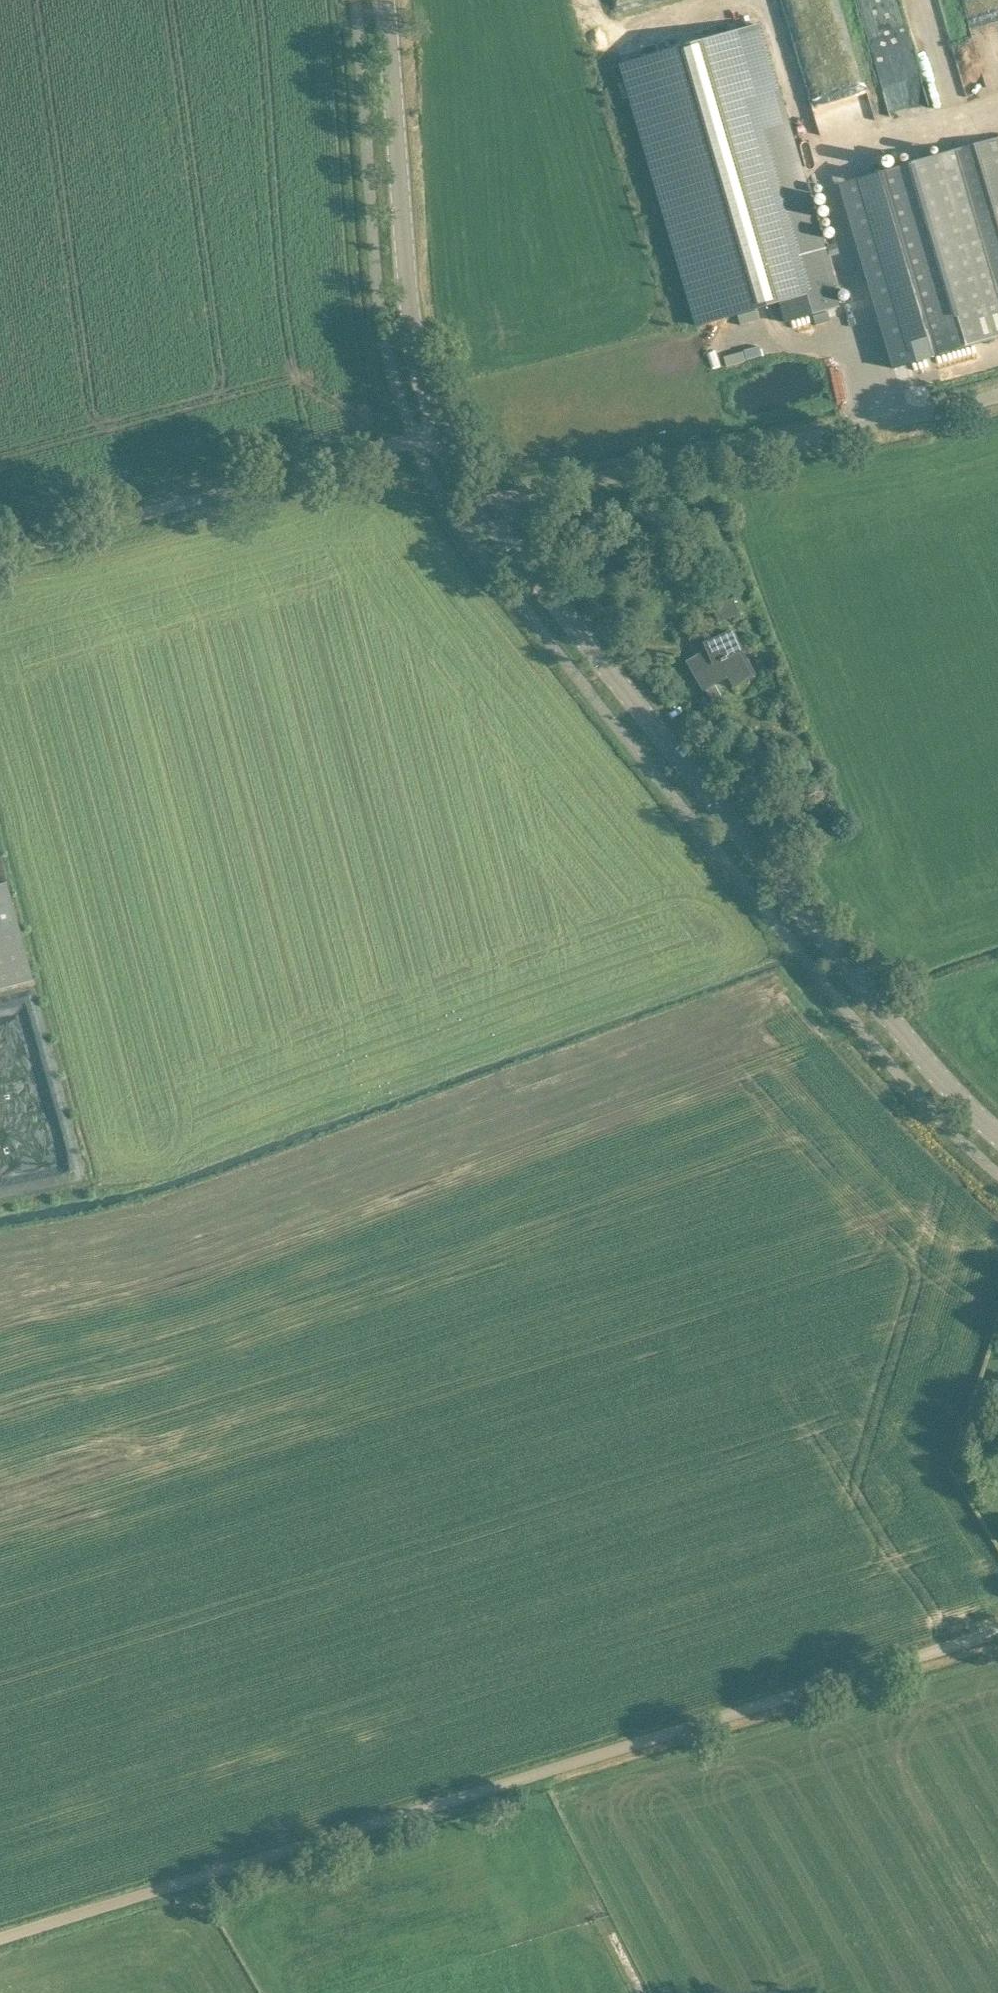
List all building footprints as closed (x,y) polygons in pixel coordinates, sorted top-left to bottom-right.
[(756,25),(622,64),(698,325),(778,302),(784,322),(838,306),(756,25)] [(856,179),(911,363),(997,337),(997,137),(856,179)] [(722,503),(710,505),(713,517),(724,514),(722,503)] [(712,607),(717,622),(739,615),(734,600),(712,607)] [(706,652),(688,662),(704,690),(721,680),(729,676),(734,686),(746,680),(756,674),(734,633),(733,634),(706,644),(709,651),(706,652)] [(6,883),(0,884),(0,989),(33,980),(6,883)]
